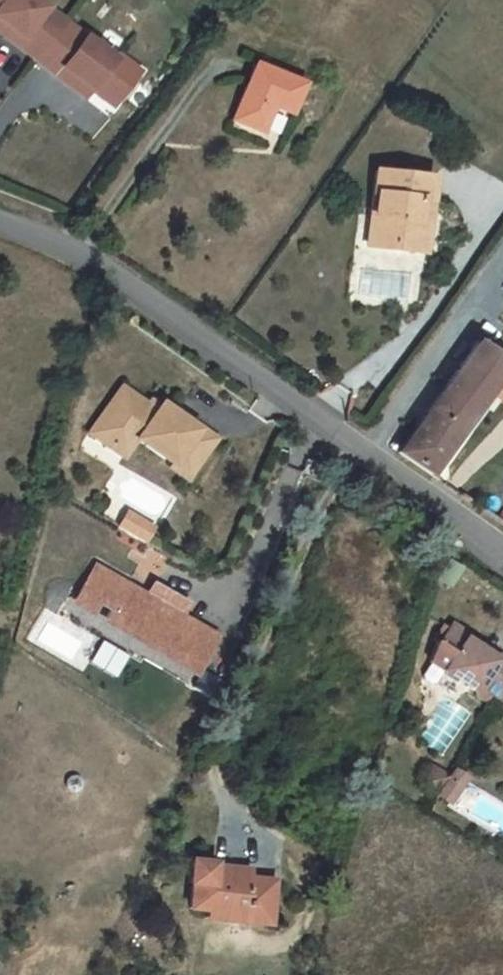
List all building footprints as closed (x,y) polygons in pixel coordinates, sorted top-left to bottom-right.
[(9,28),(3,35),(36,60),(65,21),(36,0),(0,0),(0,21),(9,28)] [(0,21),(0,33),(3,35),(9,28),(0,21)] [(65,21),(36,60),(68,84),(74,77),(91,90),(97,82),(119,99),(140,72),(117,55),(114,59),(65,21)] [(304,84),(255,63),(232,120),(262,133),(273,106),(291,114),(304,84)] [(91,90),(74,77),(68,84),(85,98),(91,90)] [(97,82),(91,90),(113,106),(119,99),(97,82)] [(433,177),(375,170),(370,215),(379,216),(377,240),(395,242),(395,249),(418,252),(422,220),(417,219),(419,203),(430,205),(433,177)] [(430,205),(419,203),(417,219),(422,220),(418,252),(424,253),(430,205)] [(379,216),(370,215),(367,245),(395,249),(395,242),(377,240),(379,216)] [(398,452),(430,474),(447,451),(440,447),(458,421),(464,426),(490,389),(502,399),(502,360),(477,341),(398,452)] [(123,439),(132,445),(136,440),(172,465),(170,467),(187,480),(216,439),(199,427),(197,429),(160,403),(155,411),(121,387),(88,434),(107,447),(118,445),(123,439)] [(458,421),(440,447),(447,451),(464,426),(458,421)] [(118,445),(107,447),(123,458),(132,445),(123,439),(118,445)] [(135,537),(144,522),(127,512),(118,527),(135,537)] [(152,527),(144,522),(135,537),(144,542),(152,527)] [(187,604),(153,593),(151,592),(150,593),(149,593),(148,593),(148,594),(146,596),(95,566),(77,598),(95,608),(98,602),(110,609),(107,615),(196,668),(215,636),(180,616),(187,604)] [(152,584),(146,596),(148,594),(148,593),(149,593),(150,593),(151,592),(153,593),(187,604),(152,584)] [(501,699),(502,695),(502,659),(498,656),(495,659),(466,639),(468,635),(452,625),(449,629),(443,625),(433,639),(437,642),(429,662),(431,663),(423,675),(424,679),(430,684),(435,683),(444,670),(474,691),(475,696),(484,701),(487,701),(492,693),(501,699)] [(419,784),(433,792),(441,779),(428,770),(419,784)] [(453,770),(445,781),(458,790),(466,778),(453,770)] [(445,781),(437,794),(449,802),(458,790),(445,781)] [(213,863),(191,860),(189,883),(192,883),(190,908),(248,914),(249,906),(270,908),(273,881),(234,876),(235,867),(213,865),(213,863)]
